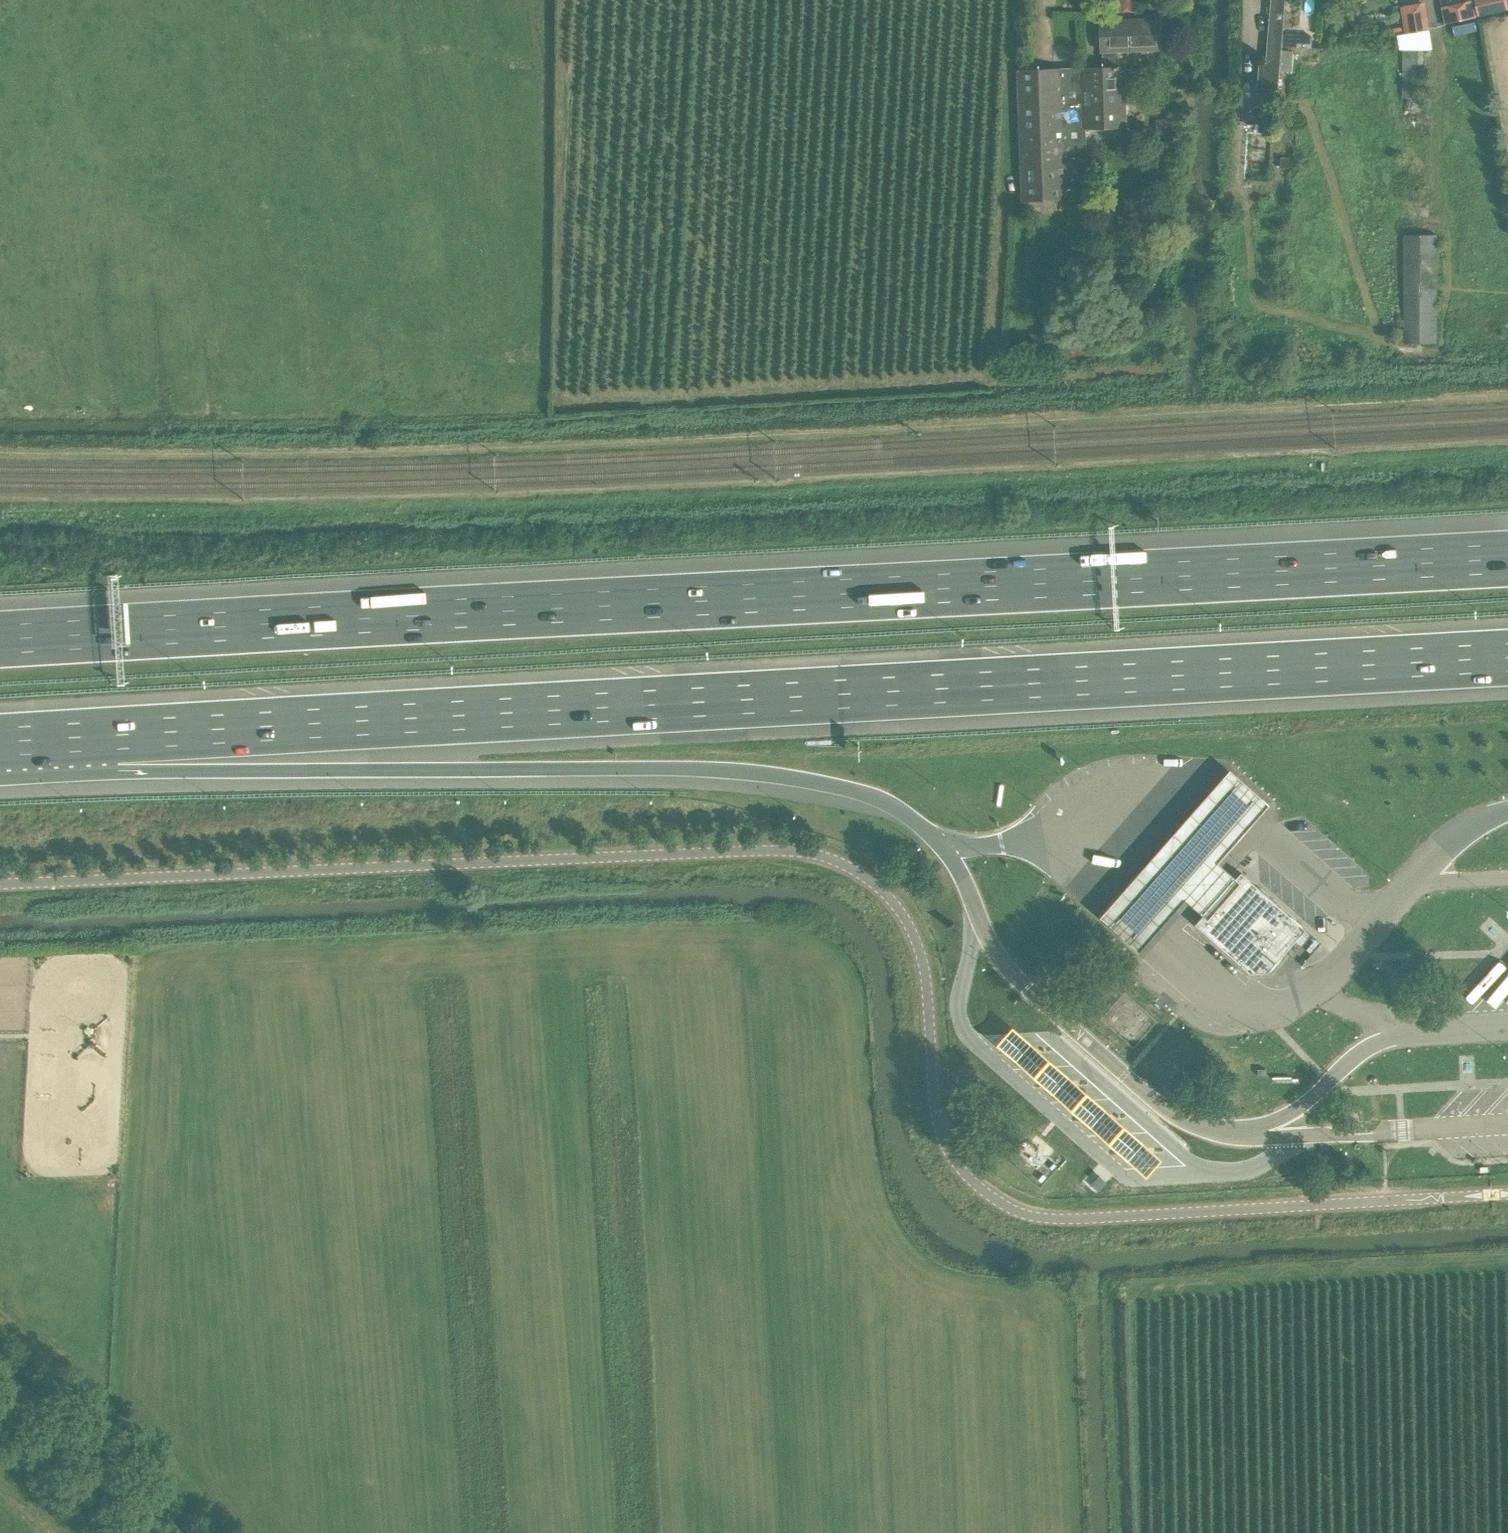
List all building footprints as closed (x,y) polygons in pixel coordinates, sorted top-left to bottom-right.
[(1266,62),(1259,61),(1257,87),(1278,88),(1281,47),(1282,34),(1284,0),(1271,0),(1266,62)] [(1507,0),(1491,0),(1493,13),(1507,10),(1507,5),(1507,0)] [(1472,2),(1441,8),(1444,24),(1476,17),(1472,2)] [(1425,3),(1403,7),(1407,31),(1428,28),(1425,3)] [(1103,69),(1083,69),(1083,67),(1019,69),(1023,200),(1089,198),(1086,128),(1125,126),(1123,68),(1119,68),(1119,66),(1115,66),(1114,50),(1160,49),(1159,19),(1101,21),(1102,51),(1103,51),(1103,69)] [(1282,34),(1281,47),(1294,48),(1307,49),(1308,35),(1282,34)] [(1293,71),(1294,48),(1281,47),(1280,70),(1293,71)] [(1402,97),(1424,97),(1424,48),(1403,48),(1402,97)] [(1281,156),(1280,167),(1289,168),(1289,157),(1281,156)] [(1402,342),(1437,342),(1438,234),(1403,233),(1402,342)] [(1216,864),(1266,805),(1227,772),(1102,918),(1141,951),(1188,896),(1210,915),(1237,883),(1216,864)] [(1252,973),(1268,972),(1306,929),(1242,872),(1196,924),(1252,973)] [(1507,990),(1507,975),(1487,998),(1494,1004),(1507,990)] [(1161,1158),(1012,1025),(996,1043),(1145,1176),(1161,1158)]
